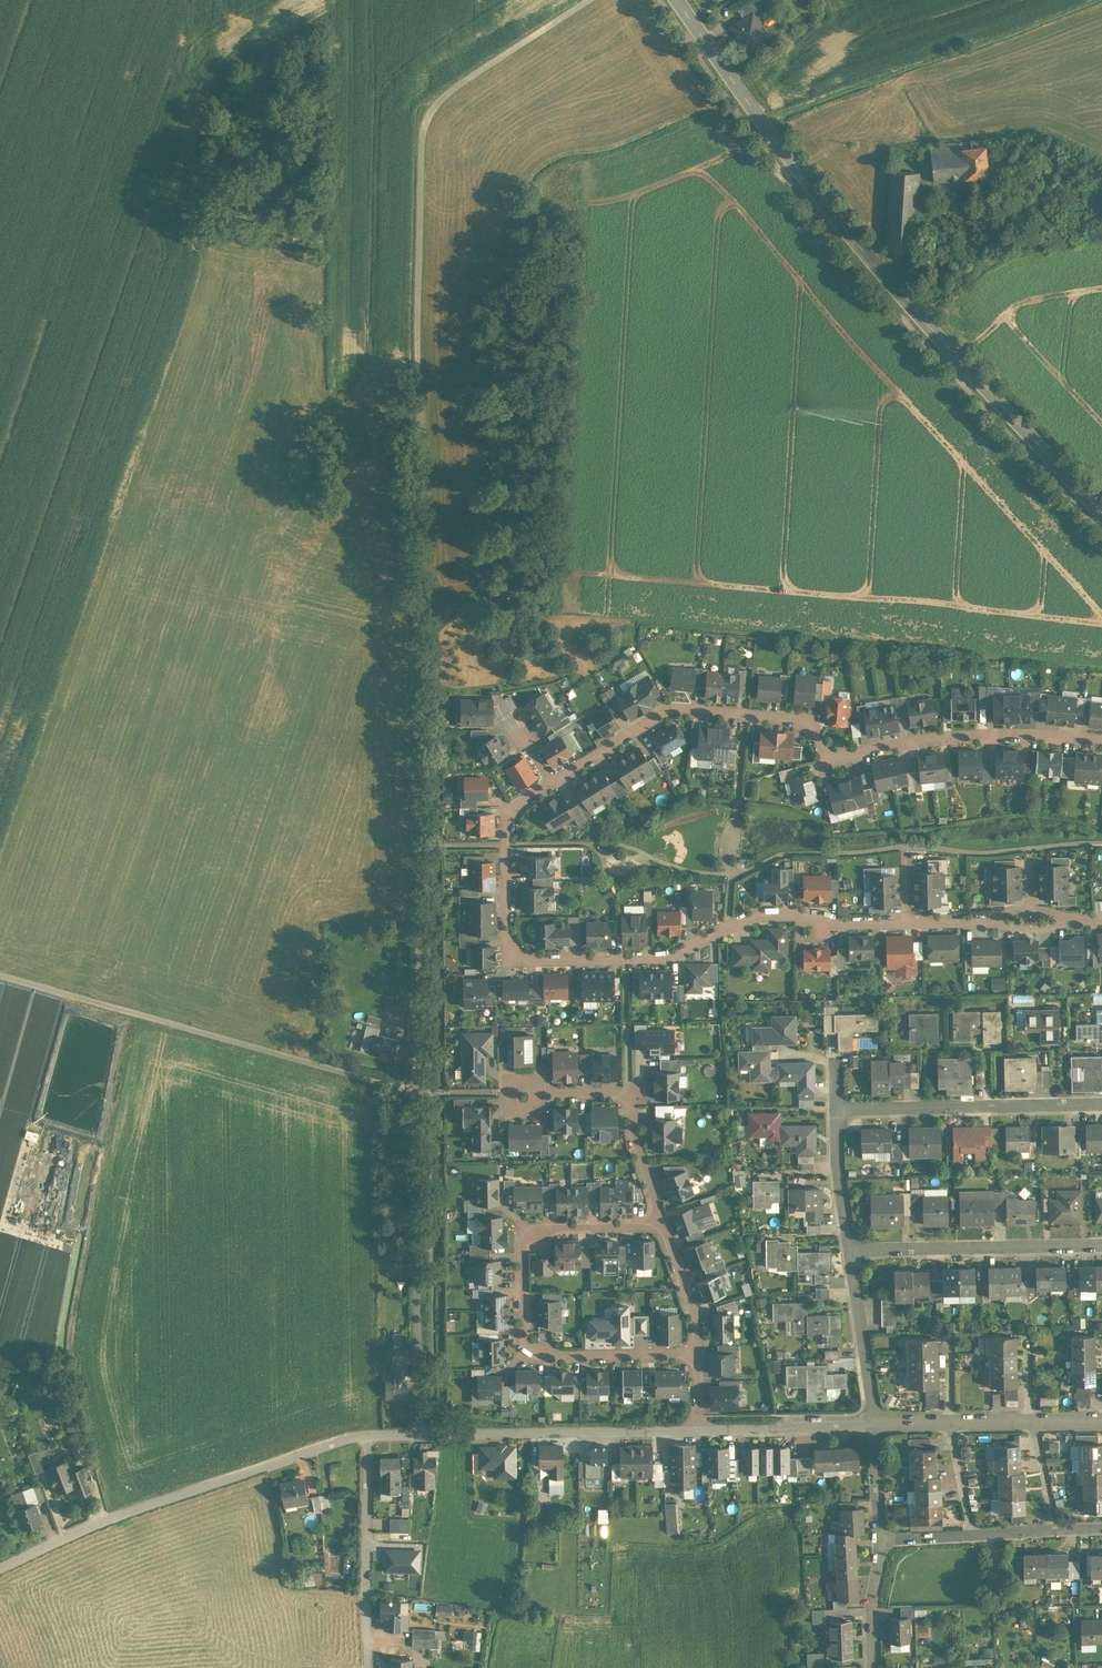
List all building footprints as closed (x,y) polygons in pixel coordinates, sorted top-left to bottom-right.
[(751,0),(737,10),(744,19),(753,14),(758,11),(751,0)] [(753,14),(744,19),(733,27),(742,40),(743,39),(752,52),(750,52),(751,53),(771,40),(753,14)] [(984,140),(971,141),(971,149),(985,147),(984,140)] [(961,142),(930,145),(934,182),(965,179),(962,150),(961,142)] [(971,149),(962,150),(965,179),(988,176),(985,147),(971,149)] [(920,173),(890,171),(885,250),(914,252),(916,227),(927,228),(929,195),(918,194),(920,173)] [(626,656),(619,661),(622,666),(623,668),(630,663),(626,656)] [(702,668),(695,667),(694,670),(695,670),(694,687),(700,688),(702,668)] [(694,670),(673,668),(671,687),(693,689),(694,687),(695,670),(694,670)] [(709,669),(702,668),(700,688),(707,688),(708,672),(709,672),(709,669)] [(746,670),(739,669),(739,674),(737,695),(744,696),(746,670)] [(709,672),(708,672),(707,688),(706,697),(714,698),(714,699),(719,699),(719,698),(721,698),(724,673),(709,672)] [(739,674),(724,673),(721,698),(724,699),(724,700),(729,700),(729,699),(737,700),(737,695),(739,674)] [(788,674),(781,674),(780,678),(781,678),(780,694),(786,694),(788,674)] [(815,677),(797,675),(795,702),(813,703),(813,699),(814,688),(815,682),(815,677)] [(659,693),(649,676),(643,679),(654,696),(659,693)] [(780,678),(759,676),(757,698),(779,700),(780,694),(781,678),(780,678)] [(654,696),(643,679),(630,687),(644,711),(651,707),(650,706),(657,702),(654,696)] [(987,685),(979,686),(979,706),(987,705),(987,685)] [(997,695),(997,685),(987,685),(987,705),(994,705),(994,695),(997,695)] [(617,695),(612,687),(605,691),(608,695),(611,700),(617,709),(623,706),(617,696),(617,695)] [(644,711),(630,687),(617,695),(617,696),(623,706),(631,718),(638,714),(638,715),(644,711)] [(822,689),(822,699),(829,700),(829,697),(830,697),(831,688),(823,687),(822,689)] [(822,699),(822,689),(814,688),(813,699),(822,699)] [(1063,690),(1063,697),(1076,698),(1076,696),(1077,692),(1063,690)] [(543,694),(552,707),(555,705),(547,691),(543,694)] [(1040,692),(1040,691),(1027,691),(1027,694),(1028,694),(1028,710),(1038,710),(1040,692)] [(565,692),(559,696),(562,701),(568,697),(565,692)] [(1049,693),(1040,692),(1038,710),(1046,711),(1048,695),(1049,693)] [(504,698),(500,693),(492,693),(492,700),(492,707),(497,707),(502,715),(511,710),(504,698)] [(552,707),(543,694),(524,706),(532,719),(552,707)] [(1027,694),(1009,695),(1010,721),(1028,721),(1028,710),(1028,694),(1027,694)] [(516,706),(509,695),(504,698),(511,710),(516,706)] [(608,695),(603,698),(606,703),(611,700),(608,695)] [(907,695),(900,696),(903,716),(910,715),(908,703),(907,695)] [(1010,721),(1009,695),(997,695),(994,695),(994,705),(994,721),(1010,721)] [(1048,695),(1046,711),(1045,721),(1059,722),(1062,697),(1048,695)] [(900,696),(891,698),(892,704),(894,704),(897,717),(903,716),(900,696)] [(1085,697),(1076,696),(1076,698),(1077,698),(1075,714),(1083,715),(1085,697)] [(830,697),(829,697),(829,700),(827,723),(845,724),(846,714),(849,715),(850,699),(830,697)] [(975,697),(951,697),(951,719),(975,718),(975,697)] [(1063,697),(1062,697),(1059,722),(1074,724),(1075,714),(1077,698),(1076,698),(1063,697)] [(1092,698),(1085,697),(1083,715),(1090,716),(1091,702),(1092,698)] [(908,703),(910,715),(912,724),(935,720),(932,699),(908,703)] [(492,700),(463,700),(463,723),(492,722),(492,721),(492,707),(492,700)] [(611,700),(606,703),(608,706),(612,713),(617,709),(611,700)] [(1091,702),(1090,716),(1089,725),(1101,727),(1101,703),(1091,702)] [(865,704),(856,705),(860,725),(866,724),(864,709),(866,709),(865,704)] [(892,704),(879,706),(884,733),(899,730),(897,717),(894,704),(892,704)] [(608,706),(599,712),(598,710),(591,715),(603,735),(615,728),(614,726),(618,724),(612,713),(608,706)] [(884,733),(879,706),(866,709),(864,709),(866,724),(868,735),(884,733)] [(492,707),(492,721),(502,715),(497,707),(492,707)] [(552,707),(532,719),(540,732),(551,725),(560,720),(559,720),(552,707)] [(568,714),(559,720),(560,720),(551,725),(555,731),(570,722),(572,721),(568,714)] [(579,717),(573,722),(576,727),(583,723),(579,717)] [(851,722),(852,735),(860,734),(859,721),(851,722)] [(555,731),(551,733),(555,740),(561,736),(569,731),(574,728),(570,722),(555,731)] [(675,723),(653,737),(659,745),(663,753),(664,753),(685,739),(682,735),(682,733),(680,729),(678,728),(675,723)] [(699,746),(698,757),(711,758),(714,727),(701,725),(699,746)] [(729,728),(714,727),(711,758),(726,759),(727,759),(727,748),(729,728)] [(561,736),(571,753),(577,750),(579,749),(569,731),(561,736)] [(777,732),(762,731),(761,742),(760,755),(775,756),(777,732)] [(793,733),(777,732),(775,756),(791,757),(792,745),(793,733)] [(499,740),(496,735),(477,747),(480,751),(479,752),(479,755),(482,759),(485,761),(486,760),(488,765),(507,753),(504,748),(506,747),(501,739),(499,740)] [(555,740),(542,748),(553,765),(559,761),(560,762),(566,758),(565,757),(570,754),(571,753),(561,736),(555,740)] [(761,742),(754,741),(753,761),(760,761),(760,755),(761,742)] [(659,745),(653,749),(662,763),(668,759),(664,753),(663,753),(659,745)] [(698,757),(699,746),(692,745),(691,765),(710,766),(711,758),(698,757)] [(802,746),(792,745),(791,757),(801,758),(802,746)] [(639,747),(626,755),(640,778),(653,770),(653,769),(648,760),(639,747)] [(736,749),(727,748),(727,759),(726,759),(725,768),(735,769),(736,749)] [(1009,750),(997,749),(996,763),(996,776),(997,776),(1009,776),(1009,750)] [(571,753),(570,754),(575,761),(581,757),(577,750),(571,753)] [(981,750),(959,751),(960,777),(980,777),(981,777),(981,763),(981,750)] [(1022,750),(1009,750),(1009,776),(1021,777),(1022,777),(1022,762),(1022,750)] [(1062,752),(1038,750),(1037,750),(1036,771),(1045,772),(1044,774),(1052,775),(1052,772),(1060,773),(1061,773),(1062,756),(1063,751),(1062,751),(1062,752)] [(942,752),(930,754),(933,780),(945,779),(944,767),(942,752)] [(1089,754),(1076,753),(1075,757),(1074,777),(1074,780),(1087,781),(1089,754)] [(930,754),(918,755),(920,770),(921,781),(933,780),(930,754)] [(1089,754),(1087,781),(1101,781),(1101,779),(1101,760),(1101,755),(1089,754)] [(640,778),(626,755),(613,763),(621,777),(627,786),(628,785),(640,778)] [(1069,757),(1062,756),(1061,773),(1060,773),(1060,776),(1067,776),(1069,757)] [(513,757),(496,767),(500,773),(508,769),(507,768),(517,762),(513,757)] [(653,757),(648,760),(653,769),(653,770),(655,774),(656,773),(662,770),(661,769),(653,757)] [(903,757),(887,761),(893,786),(907,783),(908,783),(906,772),(903,757)] [(1075,757),(1069,757),(1067,776),(1074,777),(1075,757)] [(517,762),(507,768),(508,769),(519,787),(535,777),(524,758),(517,762)] [(887,761),(872,764),(877,785),(878,789),(893,786),(887,761)] [(990,783),(989,762),(981,763),(981,777),(980,777),(980,783),(990,783)] [(668,765),(661,769),(662,770),(664,775),(671,771),(668,765)] [(798,765),(779,771),(781,781),(784,780),(784,779),(800,775),(798,765)] [(951,767),(944,767),(945,779),(946,787),(953,787),(951,767)] [(602,770),(588,778),(602,801),(615,793),(616,793),(610,784),(602,770)] [(656,773),(659,778),(664,775),(662,770),(656,773)] [(920,770),(913,771),(916,791),(922,790),(921,781),(920,770)] [(913,771),(906,772),(908,783),(907,783),(909,792),(916,791),(913,771)] [(800,775),(784,779),(784,780),(785,783),(786,783),(788,793),(791,793),(794,792),(794,793),(795,792),(796,797),(804,795),(805,799),(806,802),(818,799),(813,779),(803,781),(801,775),(800,775)] [(487,777),(466,777),(466,797),(477,797),(487,797),(487,777)] [(621,777),(616,780),(624,793),(630,789),(628,785),(627,786),(621,777)] [(602,801),(588,778),(575,786),(584,800),(589,809),(590,809),(602,801)] [(859,778),(844,782),(851,808),(865,804),(866,804),(865,802),(862,789),(859,778)] [(616,780),(610,784),(616,793),(615,793),(618,797),(624,793),(616,780)] [(844,782),(829,786),(832,798),(836,812),(851,808),(844,782)] [(877,785),(870,787),(873,800),(874,802),(880,801),(878,789),(877,785)] [(870,787),(862,789),(865,802),(873,800),(870,787)] [(790,803),(805,799),(804,795),(796,797),(795,792),(794,793),(794,792),(791,793),(788,793),(788,794),(790,803)] [(563,796),(556,801),(554,798),(546,803),(548,806),(541,810),(552,829),(574,816),(575,815),(570,808),(563,796)] [(477,797),(466,797),(461,797),(461,807),(467,807),(478,807),(477,797)] [(832,798),(826,800),(829,813),(836,812),(832,798)] [(589,809),(584,800),(578,803),(585,815),(586,816),(592,813),(590,809),(589,809)] [(873,800),(865,802),(866,804),(865,804),(867,811),(875,809),(874,802),(873,800)] [(585,815),(578,803),(570,808),(575,815),(574,816),(577,820),(585,815)] [(851,808),(853,816),(868,812),(867,811),(865,804),(851,808)] [(853,816),(851,808),(836,812),(838,820),(853,816)] [(478,813),(467,813),(468,833),(494,832),(494,813),(478,813)] [(585,815),(577,820),(581,826),(589,821),(586,816),(585,815)] [(839,821),(832,823),(834,830),(841,828),(839,821)] [(551,856),(522,856),(522,874),(533,874),(551,874),(551,873),(551,870),(553,868),(553,861),(551,859),(551,856)] [(1069,856),(1051,857),(1051,866),(1066,865),(1066,866),(1069,866),(1069,856)] [(947,859),(927,859),(928,872),(944,872),(944,873),(948,873),(947,859)] [(485,861),(471,861),(471,862),(471,875),(494,875),(494,861),(485,861)] [(1051,866),(1039,866),(1040,881),(1066,881),(1066,866),(1066,865),(1051,866)] [(995,867),(993,867),(993,882),(1020,882),(1019,866),(1015,866),(995,867)] [(881,867),(864,867),(864,875),(872,875),(882,875),(881,867)] [(928,872),(915,873),(915,890),(940,889),(940,890),(944,890),(944,873),(944,872),(928,872)] [(494,875),(471,875),(471,888),(474,888),(485,888),(494,888),(494,875)] [(882,875),(872,875),(872,891),(895,890),(895,875),(882,875)] [(830,876),(805,876),(805,898),(815,898),(815,900),(823,899),(823,898),(830,898),(830,896),(830,878),(830,876)] [(845,877),(840,881),(846,889),(851,885),(845,877)] [(966,880),(960,877),(956,884),(962,887),(966,880)] [(838,878),(830,878),(830,896),(838,896),(838,878)] [(786,879),(765,880),(765,898),(772,898),(772,900),(780,900),(780,898),(787,898),(787,888),(787,879),(786,879)] [(1066,881),(1040,881),(1040,897),(1058,897),(1067,896),(1066,881)] [(1020,882),(993,882),(993,897),(994,898),(1004,898),(1020,897),(1020,882)] [(533,887),(522,887),(522,909),(547,909),(547,900),(553,900),(553,887),(533,887)] [(611,887),(604,890),(608,897),(610,895),(614,893),(611,887)] [(940,889),(915,890),(915,905),(933,905),(940,905),(940,890),(940,889)] [(895,890),(872,891),(872,906),(889,906),(895,906),(895,890)] [(711,900),(711,891),(693,891),(694,905),(694,918),(696,918),(712,917),(711,908),(713,906),(713,902),(711,900)] [(1076,896),(1067,896),(1058,897),(1058,905),(1076,904),(1076,896)] [(479,901),(468,901),(468,902),(468,917),(493,917),(493,911),(495,911),(494,901),(479,901)] [(694,918),(694,905),(687,905),(687,906),(687,910),(687,923),(687,925),(696,925),(696,918),(694,918)] [(850,916),(850,906),(838,906),(839,916),(850,916)] [(645,921),(645,913),(623,914),(623,944),(645,943),(645,921)] [(680,923),(680,913),(658,913),(659,932),(665,931),(665,933),(674,932),(674,931),(680,931),(680,923)] [(493,917),(468,917),(468,932),(480,932),(495,932),(495,922),(493,922),(493,917)] [(597,920),(594,922),(587,922),(588,944),(610,944),(610,933),(610,922),(609,922),(603,922),(601,920),(597,920)] [(569,942),(569,927),(554,928),(554,923),(537,923),(537,926),(537,942),(537,945),(554,945),(554,943),(569,942)] [(456,925),(449,926),(450,933),(457,932),(456,925)] [(769,928),(769,939),(751,940),(751,945),(752,963),(752,969),(763,968),(763,962),(770,961),(769,957),(787,957),(787,928),(769,928)] [(957,935),(929,935),(929,944),(929,957),(929,960),(958,959),(957,935)] [(873,936),(849,937),(849,957),(873,957),(873,936)] [(912,936),(887,936),(888,967),(896,967),(896,972),(898,973),(916,973),(916,959),(916,956),(912,956),(912,941),(912,936)] [(1076,936),(1076,941),(1059,941),(1059,946),(1060,959),(1069,964),(1084,963),(1083,936),(1076,936)] [(1001,940),(972,941),(972,952),(972,965),(973,965),(1001,964),(1001,940)] [(1028,940),(1014,941),(1014,959),(1020,959),(1020,961),(1032,961),(1032,959),(1038,959),(1037,947),(1037,940),(1033,940),(1028,940)] [(922,944),(922,941),(912,941),(912,956),(916,956),(916,959),(923,959),(922,944)] [(751,945),(734,946),(734,963),(752,963),(751,945)] [(480,946),(473,946),(473,966),(493,966),(493,959),(495,959),(495,952),(493,952),(493,946),(480,946)] [(1050,946),(1037,947),(1038,959),(1042,959),(1043,966),(1050,966),(1050,946)] [(1059,946),(1050,946),(1050,966),(1051,966),(1051,965),(1057,959),(1060,959),(1059,946)] [(1100,963),(1099,946),(1093,946),(1093,966),(1101,966),(1101,963),(1100,963)] [(820,949),(820,948),(814,949),(804,950),(805,968),(829,967),(830,967),(830,954),(829,949),(820,949)] [(845,948),(837,948),(837,954),(838,968),(845,968),(845,948)] [(837,954),(830,954),(830,967),(829,967),(829,974),(838,973),(838,968),(837,954)] [(711,985),(711,963),(686,963),(686,992),(702,991),(702,985),(711,985)] [(655,971),(640,971),(640,976),(640,996),(656,995),(655,971)] [(671,984),(671,971),(655,971),(656,995),(664,995),(671,995),(671,984)] [(598,972),(582,972),(582,976),(583,994),(583,999),(598,998),(598,972)] [(613,976),(613,972),(598,972),(598,998),(614,998),(614,994),(613,976)] [(568,996),(567,975),(545,975),(545,987),(545,996),(568,996)] [(640,996),(640,976),(632,976),(633,996),(640,996)] [(890,976),(884,980),(888,986),(894,982),(890,976)] [(991,977),(991,988),(1005,988),(1005,977),(991,977)] [(488,985),(488,979),(464,979),(464,1005),(487,1005),(487,994),(488,994),(488,985)] [(528,980),(505,980),(504,980),(504,981),(504,996),(504,997),(527,997),(528,997),(528,996),(528,987),(528,981),(528,980)] [(960,980),(954,984),(957,990),(963,987),(960,980)] [(1040,988),(1045,992),(1050,986),(1044,982),(1040,988)] [(496,984),(488,985),(488,994),(487,994),(487,1005),(496,1004),(496,984)] [(679,1002),(679,984),(671,984),(671,995),(671,1002),(679,1002)] [(536,1003),(536,987),(528,987),(528,996),(528,997),(527,997),(528,1003),(536,1003)] [(545,987),(536,987),(536,1003),(536,1005),(545,1005),(545,996),(545,987)] [(824,1015),(835,1014),(835,1007),(824,1007),(824,1015)] [(1047,1010),(1026,1011),(1025,1009),(1019,1010),(1017,1011),(1018,1023),(1019,1024),(1023,1024),(1023,1025),(1025,1025),(1025,1026),(1026,1026),(1027,1028),(1040,1028),(1041,1042),(1058,1041),(1058,1010),(1047,1010)] [(999,1011),(954,1012),(955,1040),(1000,1039),(999,1011)] [(938,1013),(909,1013),(910,1039),(927,1038),(927,1043),(939,1043),(938,1013)] [(836,1029),(835,1014),(824,1015),(825,1030),(836,1029)] [(877,1014),(835,1014),(836,1029),(840,1029),(840,1033),(839,1033),(839,1048),(852,1048),(851,1029),(877,1029),(877,1014)] [(795,1015),(773,1016),(773,1033),(766,1033),(765,1026),(753,1027),(753,1043),(769,1043),(789,1042),(789,1038),(790,1038),(790,1036),(787,1036),(787,1033),(796,1033),(795,1015)] [(647,1023),(635,1024),(635,1043),(643,1043),(643,1030),(647,1030),(647,1023)] [(1098,1024),(1079,1025),(1080,1039),(1075,1039),(1075,1040),(1096,1040),(1096,1043),(1101,1043),(1101,1024),(1098,1024)] [(380,1029),(367,1025),(361,1050),(370,1052),(375,1034),(379,1035),(380,1029)] [(647,1030),(643,1030),(643,1043),(643,1051),(650,1050),(650,1052),(660,1052),(660,1050),(674,1050),(673,1030),(647,1030)] [(484,1033),(463,1033),(463,1063),(464,1078),(473,1078),(477,1081),(482,1081),(485,1079),(484,1053),(484,1033)] [(492,1035),(492,1033),(484,1033),(484,1053),(492,1053),(492,1035)] [(379,1035),(375,1034),(370,1052),(393,1058),(398,1040),(379,1035)] [(534,1034),(514,1035),(514,1055),(514,1064),(534,1063),(534,1054),(538,1051),(538,1046),(534,1043),(534,1034)] [(514,1055),(514,1035),(505,1035),(506,1055),(514,1055)] [(860,1046),(876,1047),(877,1038),(860,1038),(860,1046)] [(753,1050),(739,1050),(740,1068),(751,1067),(751,1080),(770,1079),(770,1067),(769,1049),(753,1050)] [(555,1052),(554,1052),(554,1060),(555,1079),(577,1079),(577,1073),(576,1053),(576,1052),(555,1052)] [(586,1053),(576,1053),(577,1073),(586,1073),(586,1053)] [(595,1053),(586,1053),(586,1073),(595,1073),(595,1055),(595,1053)] [(610,1055),(610,1053),(601,1053),(601,1055),(595,1055),(595,1073),(595,1080),(602,1080),(602,1081),(611,1081),(611,1079),(617,1079),(617,1055),(610,1055)] [(506,1064),(514,1064),(514,1055),(506,1055),(506,1064)] [(1072,1057),(1072,1090),(1101,1090),(1101,1056),(1072,1057)] [(1035,1057),(1005,1058),(1006,1080),(1012,1080),(1013,1089),(1036,1088),(1036,1085),(1036,1071),(1035,1057)] [(680,1059),(660,1059),(660,1072),(678,1072),(678,1073),(680,1073),(680,1063),(680,1059)] [(970,1059),(939,1059),(939,1082),(947,1082),(947,1093),(971,1092),(970,1059)] [(903,1062),(889,1062),(889,1060),(872,1061),(873,1086),(889,1086),(889,1084),(903,1084),(904,1084),(904,1073),(903,1062)] [(814,1062),(778,1063),(779,1067),(779,1079),(799,1079),(799,1084),(799,1092),(814,1092),(814,1062)] [(464,1082),(477,1081),(473,1078),(464,1078),(463,1063),(457,1068),(457,1079),(464,1082)] [(779,1067),(770,1067),(770,1079),(779,1079),(779,1067)] [(678,1073),(678,1072),(660,1072),(656,1072),(656,1081),(655,1081),(655,1089),(656,1089),(656,1098),(678,1097),(678,1073)] [(472,1106),(472,1098),(454,1098),(454,1106),(463,1107),(463,1106),(472,1106)] [(674,1119),(674,1104),(655,1104),(656,1119),(674,1119)] [(472,1124),(491,1124),(490,1105),(472,1106),(463,1106),(463,1107),(463,1125),(472,1124)] [(617,1115),(617,1107),(593,1107),(593,1112),(593,1115),(617,1115)] [(578,1112),(577,1108),(555,1108),(555,1130),(577,1129),(578,1129),(578,1112)] [(587,1132),(586,1112),(578,1112),(578,1129),(577,1129),(577,1132),(587,1132)] [(779,1112),(749,1113),(750,1125),(750,1135),(760,1135),(768,1135),(768,1139),(780,1138),(779,1112)] [(617,1135),(617,1115),(593,1115),(593,1132),(592,1133),(593,1134),(593,1136),(601,1136),(601,1138),(610,1138),(610,1135),(617,1135)] [(656,1119),(653,1119),(654,1148),(675,1148),(675,1140),(681,1140),(681,1127),(674,1127),(674,1119),(656,1119)] [(491,1124),(472,1124),(472,1132),(472,1150),(490,1149),(491,1149),(491,1140),(491,1124)] [(541,1125),(510,1126),(510,1147),(541,1146),(541,1134),(541,1125)] [(738,1135),(750,1135),(750,1125),(738,1125),(738,1135)] [(815,1125),(786,1126),(787,1140),(798,1140),(798,1153),(816,1152),(815,1125)] [(1073,1125),(1043,1126),(1044,1151),(1055,1151),(1055,1149),(1072,1149),(1073,1149),(1073,1141),(1073,1125)] [(1086,1125),(1086,1150),(1101,1150),(1101,1125),(1086,1125)] [(984,1127),(953,1128),(954,1150),(963,1150),(975,1150),(976,1158),(985,1158),(985,1144),(984,1127)] [(985,1144),(999,1144),(998,1127),(984,1127),(985,1144)] [(1029,1127),(1006,1127),(1006,1150),(1029,1150),(1029,1141),(1029,1127)] [(940,1128),(910,1129),(910,1143),(910,1152),(911,1152),(928,1152),(928,1155),(940,1155),(940,1128)] [(890,1129),(862,1129),(862,1150),(875,1150),(890,1150),(891,1150),(891,1143),(890,1129)] [(549,1133),(541,1134),(541,1146),(541,1154),(549,1153),(549,1133)] [(768,1139),(768,1135),(760,1135),(760,1146),(769,1146),(768,1139)] [(500,1155),(500,1140),(491,1140),(491,1149),(490,1149),(491,1155),(500,1155)] [(1080,1141),(1073,1141),(1073,1149),(1072,1149),(1072,1157),(1080,1156),(1080,1141)] [(902,1143),(891,1143),(891,1150),(890,1150),(890,1160),(903,1160),(902,1143)] [(910,1152),(910,1143),(902,1143),(903,1160),(911,1160),(911,1152),(910,1152)] [(875,1150),(862,1150),(862,1158),(875,1158),(875,1150)] [(875,1158),(875,1160),(890,1160),(890,1150),(875,1150),(875,1158)] [(954,1150),(954,1160),(963,1160),(963,1150),(954,1150)] [(685,1170),(683,1165),(663,1165),(667,1176),(685,1170)] [(667,1176),(663,1178),(666,1186),(664,1186),(667,1194),(668,1193),(671,1201),(694,1193),(686,1170),(685,1170),(667,1176)] [(807,1176),(799,1175),(798,1182),(806,1183),(807,1176)] [(498,1178),(478,1179),(478,1180),(476,1180),(476,1190),(478,1190),(478,1199),(478,1203),(485,1203),(498,1203),(498,1178)] [(514,1179),(504,1180),(504,1193),(514,1193),(514,1186),(514,1179)] [(643,1200),(636,1180),(629,1180),(629,1186),(632,1186),(632,1200),(643,1200)] [(779,1180),(754,1180),(754,1206),(766,1206),(766,1200),(779,1200),(778,1186),(779,1180)] [(558,1187),(558,1182),(549,1182),(549,1185),(550,1202),(558,1202),(557,1187),(558,1187)] [(528,1186),(528,1210),(532,1210),(532,1207),(543,1207),(543,1203),(542,1185),(528,1186)] [(528,1210),(528,1186),(514,1186),(514,1193),(514,1207),(525,1207),(525,1210),(528,1210)] [(558,1187),(557,1187),(558,1202),(558,1212),(572,1212),(572,1186),(558,1187)] [(587,1186),(572,1186),(572,1212),(588,1212),(588,1201),(587,1186)] [(616,1211),(616,1186),(601,1187),(601,1201),(601,1212),(616,1211)] [(629,1186),(616,1186),(616,1211),(632,1211),(632,1200),(632,1186),(629,1186)] [(788,1187),(779,1187),(779,1200),(788,1200),(788,1189),(788,1187)] [(821,1188),(788,1189),(788,1200),(788,1206),(796,1205),(796,1208),(798,1208),(798,1205),(809,1205),(809,1218),(820,1218),(822,1218),(821,1188)] [(1064,1190),(1064,1199),(1051,1199),(1050,1199),(1050,1210),(1050,1222),(1082,1221),(1081,1190),(1064,1190)] [(1007,1191),(999,1191),(999,1207),(1007,1207),(1007,1198),(1007,1191)] [(910,1192),(899,1192),(899,1196),(901,1196),(901,1215),(910,1215),(910,1207),(910,1192)] [(924,1196),(924,1192),(910,1192),(910,1207),(924,1207),(923,1196),(924,1196)] [(899,1196),(877,1196),(878,1207),(875,1207),(875,1225),(901,1224),(901,1215),(901,1196),(899,1196)] [(924,1196),(923,1196),(924,1207),(924,1224),(947,1224),(947,1196),(924,1196)] [(983,1199),(961,1199),(962,1223),(993,1223),(992,1207),(992,1197),(991,1197),(983,1197),(983,1199)] [(1035,1200),(1018,1200),(1017,1198),(1007,1198),(1007,1207),(1007,1223),(1035,1222),(1035,1200)] [(478,1199),(464,1199),(465,1210),(468,1210),(485,1209),(485,1203),(478,1203),(478,1199)] [(708,1202),(674,1214),(680,1234),(685,1232),(701,1227),(715,1222),(708,1202)] [(485,1216),(485,1209),(468,1210),(468,1219),(476,1218),(476,1216),(485,1216)] [(485,1216),(476,1216),(476,1218),(476,1232),(481,1231),(503,1231),(503,1230),(503,1216),(485,1216)] [(701,1227),(685,1232),(688,1240),(703,1234),(701,1227)] [(503,1231),(481,1231),(481,1243),(481,1244),(481,1246),(490,1246),(508,1245),(507,1230),(503,1230),(503,1231)] [(611,1239),(603,1239),(603,1241),(596,1241),(596,1245),(597,1261),(604,1261),(604,1263),(611,1263),(612,1261),(618,1261),(619,1261),(619,1245),(618,1241),(611,1241),(611,1239)] [(797,1245),(789,1245),(789,1241),(777,1241),(777,1239),(767,1239),(767,1256),(764,1256),(764,1265),(777,1265),(777,1269),(798,1268),(797,1252),(797,1245)] [(653,1265),(653,1240),(634,1240),(634,1245),(634,1265),(634,1266),(636,1266),(652,1265),(653,1265)] [(580,1245),(580,1241),(556,1241),(557,1258),(551,1258),(551,1266),(551,1267),(580,1266),(580,1265),(580,1245)] [(706,1241),(685,1248),(692,1269),(703,1265),(713,1262),(713,1261),(711,1255),(713,1254),(711,1247),(709,1248),(706,1241)] [(490,1252),(490,1246),(481,1246),(481,1244),(470,1244),(470,1253),(490,1252)] [(590,1245),(580,1245),(580,1265),(590,1265),(590,1262),(590,1245)] [(625,1261),(626,1265),(634,1265),(634,1245),(625,1245),(625,1261)] [(831,1281),(831,1251),(797,1252),(798,1268),(815,1268),(816,1282),(829,1281),(831,1281)] [(490,1260),(490,1252),(470,1253),(470,1261),(475,1261),(490,1260)] [(551,1258),(536,1258),(536,1273),(551,1272),(551,1267),(551,1266),(551,1258)] [(713,1261),(713,1262),(703,1265),(705,1271),(724,1265),(725,1265),(723,1258),(713,1261)] [(490,1260),(475,1261),(476,1281),(500,1281),(499,1273),(501,1273),(501,1268),(499,1268),(499,1260),(490,1260)] [(724,1265),(705,1271),(708,1278),(719,1274),(727,1272),(724,1265)] [(1095,1266),(1080,1266),(1080,1274),(1080,1287),(1080,1288),(1096,1288),(1095,1266)] [(1051,1287),(1051,1267),(1036,1267),(1036,1275),(1036,1287),(1037,1287),(1051,1287)] [(1065,1267),(1051,1267),(1051,1287),(1065,1287),(1065,1275),(1065,1267)] [(975,1268),(959,1269),(960,1293),(975,1293),(975,1285),(975,1268)] [(1004,1268),(988,1268),(988,1285),(989,1296),(1004,1295),(1004,1294),(1004,1268)] [(1021,1268),(1004,1268),(1004,1294),(1020,1294),(1020,1291),(1021,1291),(1021,1280),(1021,1268)] [(960,1293),(959,1269),(943,1269),(943,1286),(943,1294),(960,1293)] [(913,1270),(894,1270),(895,1295),(895,1301),(913,1300),(913,1292),(913,1272),(913,1270)] [(929,1271),(913,1272),(913,1292),(929,1292),(929,1287),(929,1271)] [(708,1278),(696,1281),(698,1289),(700,1288),(702,1294),(700,1294),(703,1301),(704,1301),(705,1302),(714,1299),(714,1298),(726,1294),(719,1274),(708,1278)] [(1036,1275),(1027,1275),(1028,1280),(1028,1292),(1037,1292),(1037,1287),(1036,1287),(1036,1275)] [(1073,1287),(1073,1275),(1065,1275),(1065,1287),(1073,1287)] [(750,1280),(743,1281),(745,1290),(751,1289),(750,1280)] [(493,1288),(473,1288),(473,1296),(485,1296),(485,1295),(493,1295),(493,1288)] [(829,1288),(816,1288),(816,1295),(816,1297),(829,1297),(829,1288)] [(563,1300),(563,1291),(543,1291),(543,1300),(556,1300),(563,1300)] [(493,1295),(485,1295),(485,1296),(485,1310),(509,1310),(508,1294),(493,1295)] [(895,1301),(895,1295),(881,1295),(882,1304),(895,1304),(895,1301)] [(735,1299),(716,1305),(719,1313),(732,1313),(732,1314),(740,1314),(735,1299)] [(543,1300),(538,1300),(539,1324),(548,1324),(558,1324),(558,1323),(558,1316),(560,1314),(560,1309),(558,1307),(556,1307),(556,1300),(543,1300)] [(807,1302),(773,1302),(774,1319),(794,1319),(794,1332),(807,1332),(807,1315),(807,1302)] [(613,1305),(614,1320),(591,1320),(591,1334),(596,1334),(596,1340),(614,1340),(614,1341),(628,1341),(628,1333),(634,1333),(633,1316),(628,1316),(628,1305),(622,1305),(622,1304),(619,1304),(619,1305),(613,1305)] [(661,1309),(651,1309),(651,1322),(657,1322),(657,1313),(661,1313),(661,1309)] [(509,1310),(485,1310),(486,1326),(499,1326),(509,1325),(509,1310)] [(831,1312),(827,1312),(827,1315),(807,1315),(807,1332),(825,1331),(825,1345),(839,1344),(838,1334),(841,1334),(840,1314),(831,1315),(831,1312)] [(661,1313),(657,1313),(657,1322),(658,1341),(680,1340),(679,1313),(661,1313)] [(732,1314),(732,1313),(719,1313),(713,1313),(714,1338),(733,1337),(732,1314)] [(649,1314),(633,1314),(633,1316),(634,1333),(634,1334),(649,1334),(649,1314)] [(403,1332),(394,1332),(394,1347),(395,1347),(403,1346),(403,1332)] [(1094,1335),(1072,1336),(1073,1336),(1073,1352),(1094,1352),(1094,1336),(1094,1335)] [(1015,1336),(987,1337),(980,1337),(980,1354),(991,1353),(1015,1353),(1015,1336)] [(936,1338),(908,1338),(909,1355),(936,1354),(936,1338)] [(498,1339),(481,1339),(481,1340),(481,1346),(479,1347),(480,1354),(481,1354),(481,1361),(503,1361),(503,1354),(504,1354),(504,1346),(503,1346),(503,1339),(499,1339),(498,1339)] [(738,1353),(738,1344),(718,1344),(718,1353),(732,1353),(738,1353)] [(403,1346),(395,1347),(395,1355),(406,1355),(406,1346),(403,1346)] [(839,1350),(825,1350),(826,1358),(839,1358),(839,1350)] [(1094,1367),(1094,1352),(1073,1352),(1073,1368),(1094,1368),(1094,1367)] [(732,1353),(718,1353),(710,1353),(711,1373),(733,1373),(732,1353)] [(1015,1353),(991,1353),(991,1369),(1015,1369),(1015,1353)] [(936,1354),(909,1355),(909,1371),(937,1370),(936,1354)] [(392,1355),(392,1363),(406,1363),(406,1355),(395,1355),(392,1355)] [(770,1370),(781,1370),(782,1358),(770,1358),(770,1370)] [(406,1378),(406,1363),(392,1363),(392,1378),(406,1378)] [(826,1364),(787,1365),(787,1385),(807,1384),(807,1399),(826,1399),(828,1399),(833,1398),(836,1397),(838,1395),(839,1393),(839,1390),(840,1390),(840,1386),(833,1387),(833,1373),(826,1373),(826,1364)] [(641,1368),(641,1369),(623,1369),(623,1368),(623,1369),(623,1386),(623,1395),(623,1396),(624,1396),(633,1395),(633,1400),(643,1400),(643,1385),(642,1368),(641,1368)] [(1094,1368),(1073,1368),(1073,1369),(1073,1384),(1073,1385),(1077,1385),(1090,1385),(1095,1385),(1094,1384),(1094,1368)] [(601,1371),(601,1369),(595,1369),(595,1371),(587,1371),(587,1377),(587,1393),(588,1393),(609,1393),(609,1371),(601,1371)] [(1015,1369),(991,1369),(991,1386),(1005,1386),(1016,1386),(1016,1385),(1015,1369)] [(538,1375),(538,1370),(516,1370),(517,1390),(538,1390),(538,1375)] [(566,1371),(566,1370),(558,1370),(558,1371),(551,1372),(551,1374),(552,1391),(552,1392),(573,1391),(573,1371),(566,1371)] [(681,1385),(680,1370),(656,1371),(656,1385),(656,1395),(657,1395),(680,1395),(681,1395),(681,1385)] [(937,1370),(909,1371),(909,1387),(926,1387),(937,1387),(937,1386),(937,1370)] [(846,1373),(833,1373),(833,1387),(840,1386),(846,1386),(846,1373)] [(485,1375),(478,1375),(478,1383),(475,1383),(475,1394),(478,1394),(478,1398),(478,1400),(488,1400),(488,1398),(489,1398),(502,1398),(502,1385),(502,1374),(485,1375)] [(406,1397),(406,1378),(392,1378),(387,1378),(387,1397),(406,1397)] [(478,1383),(472,1383),(472,1403),(489,1403),(489,1398),(488,1398),(488,1400),(478,1400),(478,1398),(478,1394),(475,1394),(475,1383),(478,1383)] [(510,1404),(509,1384),(502,1385),(502,1398),(502,1405),(510,1404)] [(737,1387),(737,1386),(720,1386),(711,1386),(711,1407),(738,1407),(737,1387)] [(1058,1395),(1040,1396),(1041,1404),(1059,1403),(1058,1395)] [(1098,1434),(1075,1434),(1076,1445),(1079,1445),(1079,1444),(1098,1444),(1098,1434)] [(929,1437),(909,1438),(909,1446),(929,1445),(929,1437)] [(692,1443),(672,1444),(673,1466),(674,1466),(692,1465),(693,1465),(692,1443)] [(562,1445),(541,1444),(541,1466),(550,1466),(562,1467),(562,1445)] [(1079,1444),(1079,1445),(1079,1452),(1081,1452),(1081,1458),(1101,1457),(1101,1444),(1098,1444),(1079,1444)] [(608,1463),(607,1445),(590,1445),(590,1459),(586,1459),(586,1460),(586,1477),(602,1477),(602,1463),(608,1463)] [(1019,1458),(1019,1445),(995,1445),(995,1459),(1019,1458)] [(516,1476),(515,1446),(481,1447),(481,1453),(481,1467),(482,1467),(495,1467),(497,1467),(500,1470),(500,1477),(516,1476)] [(637,1474),(636,1446),(630,1446),(630,1447),(620,1448),(621,1463),(621,1474),(637,1474)] [(643,1447),(643,1446),(636,1446),(637,1474),(652,1474),(653,1474),(653,1463),(652,1447),(643,1447)] [(969,1459),(969,1446),(961,1446),(961,1459),(969,1459)] [(759,1471),(759,1447),(745,1448),(745,1458),(745,1471),(746,1471),(759,1471)] [(773,1471),(773,1447),(759,1447),(759,1471),(773,1471)] [(787,1457),(787,1447),(773,1447),(773,1471),(774,1471),(774,1477),(787,1477),(787,1475),(787,1470),(788,1470),(787,1457)] [(859,1447),(836,1448),(837,1467),(852,1466),(860,1466),(859,1447)] [(727,1448),(709,1448),(709,1474),(727,1474),(728,1474),(728,1460),(727,1448)] [(836,1448),(814,1449),(815,1468),(823,1468),(837,1467),(836,1448)] [(935,1449),(911,1449),(911,1463),(935,1462),(935,1449)] [(45,1470),(38,1451),(29,1454),(36,1473),(45,1470)] [(427,1451),(420,1451),(420,1457),(414,1457),(414,1473),(416,1473),(416,1488),(434,1487),(434,1473),(436,1473),(436,1456),(427,1457),(427,1451)] [(481,1453),(473,1453),(473,1473),(482,1472),(482,1467),(481,1467),(481,1453)] [(400,1457),(381,1458),(381,1491),(392,1491),(392,1494),(401,1494),(400,1457)] [(796,1458),(796,1457),(787,1457),(788,1470),(787,1470),(787,1475),(797,1475),(797,1473),(796,1458)] [(812,1457),(796,1458),(797,1473),(812,1472),(812,1457)] [(1079,1458),(1079,1465),(1082,1465),(1082,1471),(1084,1471),(1101,1471),(1101,1457),(1081,1458),(1079,1458)] [(745,1458),(738,1458),(738,1459),(738,1476),(746,1475),(746,1471),(745,1471),(745,1458)] [(1019,1458),(995,1459),(995,1472),(999,1472),(1019,1472),(1019,1471),(1019,1458)] [(738,1459),(728,1460),(728,1474),(727,1474),(727,1479),(738,1479),(738,1476),(738,1459)] [(85,1467),(71,1472),(66,1461),(49,1468),(54,1480),(53,1481),(54,1483),(55,1482),(58,1492),(74,1486),(77,1495),(93,1489),(89,1480),(93,1478),(91,1474),(88,1476),(85,1467)] [(662,1462),(653,1463),(653,1474),(652,1474),(653,1479),(664,1479),(662,1462)] [(935,1462),(911,1463),(911,1476),(916,1476),(935,1476),(935,1475),(935,1462)] [(621,1474),(621,1463),(612,1463),(612,1480),(622,1480),(621,1474)] [(692,1465),(674,1466),(675,1487),(681,1487),(692,1486),(692,1465)] [(562,1467),(550,1466),(550,1478),(562,1478),(562,1467)] [(837,1467),(838,1476),(852,1475),(852,1466),(837,1467)] [(838,1476),(837,1467),(823,1468),(823,1477),(838,1476)] [(1019,1471),(1019,1472),(999,1472),(999,1485),(1023,1485),(1023,1471),(1019,1471)] [(1077,1484),(1084,1484),(1086,1484),(1086,1478),(1084,1478),(1084,1471),(1082,1471),(1077,1471),(1077,1484)] [(1084,1471),(1084,1478),(1086,1478),(1086,1484),(1101,1484),(1101,1471),(1084,1471)] [(935,1476),(916,1476),(916,1489),(940,1489),(940,1475),(935,1475),(935,1476)] [(562,1478),(550,1478),(549,1493),(562,1493),(562,1478)] [(304,1480),(281,1484),(285,1505),(297,1502),(297,1500),(307,1497),(308,1500),(304,1480)] [(44,1499),(38,1484),(32,1487),(37,1502),(44,1499)] [(1086,1484),(1084,1484),(1084,1492),(1087,1492),(1087,1497),(1101,1497),(1101,1484),(1086,1484)] [(1024,1498),(1023,1485),(999,1485),(1000,1499),(1024,1498)] [(692,1486),(681,1487),(681,1495),(693,1495),(693,1486),(692,1486)] [(416,1488),(416,1497),(434,1497),(434,1487),(416,1488)] [(940,1489),(916,1489),(916,1502),(916,1503),(940,1502),(940,1489)] [(35,1503),(28,1505),(23,1490),(12,1494),(18,1509),(25,1529),(42,1523),(37,1509),(35,1503)] [(322,1511),(321,1494),(312,1496),(315,1512),(322,1511)] [(328,1494),(321,1494),(322,1511),(330,1511),(328,1494)] [(1086,1497),(1084,1497),(1084,1505),(1087,1505),(1087,1510),(1084,1510),(1084,1511),(1101,1511),(1101,1497),(1087,1497),(1086,1497)] [(1024,1498),(1000,1499),(1000,1512),(1024,1512),(1024,1498)] [(488,1503),(478,1499),(475,1509),(484,1512),(488,1503)] [(970,1499),(972,1511),(980,1511),(977,1499),(970,1499)] [(858,1500),(839,1501),(839,1509),(843,1509),(858,1508),(858,1500)] [(940,1502),(916,1503),(916,1502),(910,1503),(909,1503),(909,1517),(911,1516),(917,1516),(941,1516),(940,1502)] [(676,1503),(665,1503),(667,1532),(678,1531),(676,1503)] [(858,1508),(843,1509),(839,1509),(835,1509),(836,1519),(832,1520),(833,1528),(844,1527),(844,1532),(854,1531),(863,1531),(862,1508),(858,1508)] [(941,1516),(917,1516),(911,1516),(911,1517),(911,1527),(911,1528),(941,1527),(941,1516)] [(408,1518),(392,1518),(392,1532),(408,1532),(408,1518)] [(844,1532),(835,1532),(836,1542),(837,1555),(855,1554),(854,1531),(844,1532)] [(827,1542),(828,1555),(837,1555),(836,1542),(827,1542)] [(1046,1574),(1046,1553),(1024,1553),(1024,1556),(1024,1574),(1046,1574)] [(1068,1553),(1046,1553),(1046,1574),(1068,1573),(1068,1566),(1068,1560),(1068,1553)] [(855,1554),(837,1555),(837,1569),(838,1577),(839,1577),(856,1576),(855,1554)] [(837,1569),(837,1555),(828,1555),(828,1570),(837,1569)] [(1090,1555),(1091,1575),(1101,1575),(1101,1555),(1090,1555)] [(1013,1556),(1013,1578),(1024,1578),(1024,1574),(1024,1556),(1013,1556)] [(1079,1560),(1068,1560),(1068,1566),(1071,1566),(1071,1578),(1080,1578),(1079,1560)] [(315,1584),(314,1572),(301,1573),(301,1585),(315,1584)] [(322,1572),(314,1572),(315,1584),(322,1584),(322,1572)] [(856,1576),(839,1577),(839,1580),(827,1581),(828,1589),(833,1589),(833,1599),(840,1598),(840,1599),(846,1599),(847,1599),(848,1599),(858,1598),(856,1576)] [(846,1599),(840,1599),(840,1598),(833,1599),(834,1608),(847,1608),(847,1599),(846,1599)] [(400,1602),(381,1601),(380,1618),(386,1619),(385,1629),(399,1630),(400,1613),(400,1602)] [(400,1613),(408,1613),(408,1602),(400,1602),(400,1613)] [(451,1605),(437,1603),(436,1613),(450,1615),(451,1605)] [(915,1606),(901,1607),(901,1617),(909,1617),(909,1618),(909,1617),(915,1617),(915,1606)] [(824,1608),(812,1609),(813,1622),(825,1622),(824,1608)] [(408,1613),(400,1613),(399,1630),(407,1630),(408,1613)] [(901,1617),(890,1617),(891,1642),(891,1651),(909,1650),(909,1641),(910,1641),(909,1618),(909,1617),(901,1617)] [(851,1620),(830,1621),(832,1656),(852,1655),(851,1620)] [(1081,1621),(1082,1642),(1101,1641),(1101,1622),(1101,1620),(1081,1621)] [(435,1629),(413,1628),(413,1638),(435,1639),(435,1629)] [(480,1630),(473,1630),(472,1640),(480,1641),(480,1630)] [(435,1639),(413,1638),(412,1646),(437,1647),(438,1639),(435,1639)] [(1096,1650),(1096,1641),(1082,1642),(1082,1651),(1096,1650)] [(822,1653),(808,1653),(808,1667),(823,1667),(822,1653)] [(392,1658),(391,1667),(411,1667),(411,1658),(392,1658)]
